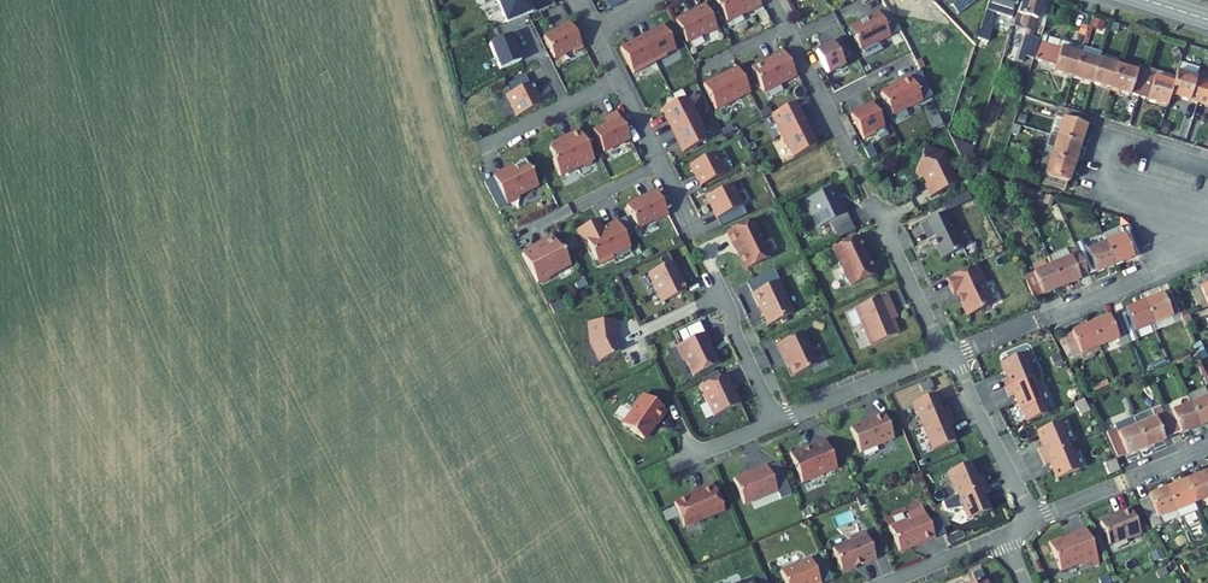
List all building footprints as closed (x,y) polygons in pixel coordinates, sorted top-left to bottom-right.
[(506,20),(528,11),(535,8),(532,0),(498,0),(506,20)] [(759,0),(717,0),(728,20),(746,11),(747,13),(762,5),(759,0)] [(952,6),(958,14),(977,0),(960,0),(956,3),(952,6)] [(984,42),(993,14),(1011,19),(1017,0),(989,0),(977,40),(984,42)] [(1012,27),(1025,30),(1023,36),(1024,36),(1017,62),(1022,63),(1024,57),(1033,60),(1039,41),(1031,38),(1043,0),(1021,0),(1012,27)] [(718,27),(705,2),(693,8),(694,9),(676,18),(687,40),(705,31),(706,33),(718,27)] [(887,10),(879,14),(891,37),(898,33),(887,10)] [(879,14),(878,13),(850,29),(865,60),(883,51),(880,44),(891,38),(891,37),(879,14)] [(582,45),(569,17),(559,22),(561,24),(543,33),(554,55),(571,46),(573,50),(582,45)] [(675,47),(663,24),(641,35),(654,60),(666,54),(665,52),(675,47)] [(1082,25),(1079,35),(1084,36),(1087,27),(1082,25)] [(510,31),(489,40),(499,65),(520,57),(510,31)] [(932,38),(939,47),(947,40),(940,31),(932,38)] [(654,60),(641,35),(620,45),(633,71),(654,60)] [(1081,48),(1041,36),(1039,41),(1079,54),(1081,48)] [(833,41),(840,55),(848,51),(841,37),(833,41)] [(844,64),(833,41),(816,50),(827,73),(844,64)] [(1053,71),(1072,77),(1079,54),(1039,41),(1033,60),(1054,67),(1053,71)] [(1100,54),(1081,48),(1079,54),(1098,60),(1100,54)] [(796,75),(783,50),(769,57),(769,58),(763,62),(762,61),(751,66),(763,89),(780,81),(781,83),(796,75)] [(1098,60),(1079,54),(1072,77),(1091,83),(1098,60)] [(921,59),(915,62),(919,70),(925,67),(921,59)] [(1117,66),(1098,60),(1091,83),(1110,89),(1117,66)] [(1179,63),(1176,72),(1195,78),(1197,72),(1198,69),(1179,63)] [(749,91),(737,66),(720,75),(720,74),(703,82),(716,108),(749,91)] [(1138,66),(1136,72),(1117,66),(1110,89),(1129,95),(1130,94),(1138,97),(1147,69),(1138,66)] [(1147,69),(1138,97),(1146,100),(1146,101),(1165,107),(1169,95),(1173,84),(1153,78),(1156,72),(1147,69)] [(1175,78),(1156,72),(1153,78),(1173,84),(1175,78)] [(1176,72),(1173,84),(1169,95),(1188,101),(1189,100),(1197,103),(1206,75),(1197,72),(1195,78),(1176,72)] [(932,97),(920,74),(911,79),(922,102),(932,97)] [(1206,106),(1206,107),(1207,108),(1207,76),(1206,75),(1197,103),(1206,106)] [(923,103),(910,78),(898,84),(899,85),(881,94),(892,116),(910,107),(911,109),(923,103)] [(505,92),(516,113),(541,101),(531,79),(505,92)] [(690,105),(685,95),(661,107),(672,128),(698,116),(692,104),(690,105)] [(806,123),(795,102),(772,113),(776,122),(774,123),(780,135),(806,123)] [(884,128),(872,104),(851,115),(864,141),(876,135),(875,132),(884,128)] [(1085,125),(1088,116),(1059,107),(1051,135),(1080,145),(1086,125),(1085,125)] [(630,139),(617,112),(608,116),(611,122),(593,131),(604,152),(630,139)] [(682,150),(706,138),(701,129),(704,127),(698,116),(672,128),(682,150)] [(1017,122),(1024,125),(1026,118),(1019,116),(1017,122)] [(817,145),(806,123),(780,135),(786,148),(788,146),(793,156),(817,145)] [(594,160),(579,130),(567,136),(568,139),(558,143),(550,141),(548,149),(552,157),(551,161),(558,178),(581,167),(585,168),(589,166),(591,162),(594,160)] [(1051,135),(1045,154),(1074,164),(1080,145),(1051,135)] [(1011,145),(1006,162),(1014,164),(1019,147),(1011,145)] [(926,185),(931,196),(958,184),(953,173),(951,173),(943,156),(925,149),(917,171),(926,174),(930,183),(926,185)] [(690,166),(700,187),(726,174),(716,153),(690,166)] [(1074,164),(1045,154),(1036,182),(1064,191),(1067,183),(1068,183),(1074,164)] [(535,184),(521,157),(509,163),(511,168),(504,171),(503,169),(490,175),(504,203),(517,197),(515,194),(535,184)] [(971,158),(967,171),(983,177),(988,164),(971,158)] [(730,183),(705,196),(716,219),(742,206),(730,183)] [(837,238),(841,237),(834,221),(847,214),(840,200),(839,200),(833,188),(807,200),(811,208),(809,209),(813,219),(816,218),(820,227),(830,223),(837,238)] [(996,198),(1006,201),(1009,192),(999,189),(996,198)] [(668,216),(655,191),(643,197),(644,198),(626,206),(637,228),(655,219),(656,222),(668,216)] [(966,196),(970,204),(977,201),(974,193),(966,196)] [(1045,196),(1042,205),(1051,207),(1054,198),(1045,196)] [(932,240),(941,260),(963,249),(946,213),(920,225),(928,241),(932,240)] [(841,237),(855,230),(847,214),(834,221),(841,237)] [(603,230),(597,219),(576,229),(583,242),(585,241),(597,265),(611,259),(611,257),(629,248),(616,221),(606,226),(607,228),(603,230)] [(742,255),(741,256),(747,269),(771,258),(753,220),(727,232),(735,249),(739,248),(742,255)] [(1114,266),(1133,258),(1132,257),(1141,254),(1130,227),(1121,231),(1123,236),(1105,244),(1114,266)] [(1121,231),(1103,239),(1105,244),(1123,236),(1121,231)] [(551,237),(543,234),(541,243),(533,247),(532,244),(520,251),(535,280),(538,278),(542,280),(546,277),(547,274),(568,263),(560,247),(555,245),(551,237)] [(867,252),(859,236),(833,248),(851,286),(875,275),(869,261),(867,260),(864,255),(867,253),(867,252)] [(1074,245),(1076,250),(1084,246),(1082,242),(1074,245)] [(1114,266),(1105,244),(1087,252),(1084,246),(1076,250),(1087,276),(1095,273),(1096,274),(1114,266)] [(1066,250),(1048,258),(1051,266),(1070,259),(1067,253),(1066,250)] [(1051,266),(1061,289),(1079,281),(1079,280),(1087,276),(1076,250),(1067,253),(1070,259),(1051,266)] [(648,274),(662,303),(687,291),(673,262),(648,274)] [(1051,266),(1024,278),(1033,299),(1042,295),(1042,296),(1061,289),(1051,266)] [(956,292),(967,317),(992,305),(983,285),(984,284),(978,271),(977,272),(974,267),(946,280),(953,294),(956,292)] [(621,274),(624,281),(632,277),(629,271),(621,274)] [(1207,307),(1207,275),(1191,282),(1194,290),(1200,288),(1207,307)] [(774,277),(767,280),(769,285),(776,282),(774,277)] [(762,314),(768,326),(787,317),(791,307),(787,305),(782,297),(785,295),(786,295),(779,281),(776,282),(769,285),(752,294),(759,307),(760,307),(763,313),(762,314)] [(1191,292),(1199,311),(1207,307),(1200,288),(1194,290),(1191,292)] [(1152,326),(1171,318),(1179,314),(1171,293),(1162,296),(1162,295),(1143,303),(1152,326)] [(787,305),(791,307),(785,295),(782,297),(787,305)] [(855,308),(870,346),(899,334),(895,325),(893,325),(891,321),(887,310),(892,307),(887,295),(855,308)] [(1117,316),(1129,344),(1155,333),(1155,331),(1152,326),(1143,303),(1124,311),(1125,312),(1117,316)] [(891,321),(897,318),(892,307),(887,310),(891,321)] [(1117,340),(1120,347),(1129,344),(1117,316),(1109,319),(1108,318),(1090,326),(1099,348),(1117,340)] [(1155,331),(1173,324),(1171,318),(1152,326),(1155,331)] [(590,342),(600,362),(621,351),(616,340),(614,333),(616,333),(615,321),(588,323),(590,342)] [(1058,340),(1071,365),(1082,360),(1080,356),(1099,348),(1090,326),(1071,333),(1071,334),(1058,340)] [(686,332),(679,336),(683,344),(690,340),(686,332)] [(789,365),(794,376),(818,365),(803,332),(777,344),(784,359),(787,358),(790,363),(789,365)] [(687,361),(694,376),(720,364),(714,350),(712,351),(709,345),(711,344),(705,333),(690,340),(683,344),(677,346),(684,361),(687,361)] [(1207,349),(1207,343),(1207,341),(1197,345),(1200,352),(1207,349)] [(1083,363),(1094,359),(1093,356),(1101,352),(1099,348),(1080,356),(1082,360),(1083,363)] [(1002,380),(1006,389),(1033,378),(1023,354),(1001,363),(1008,378),(1002,380)] [(1151,371),(1165,365),(1163,360),(1149,366),(1151,371)] [(1198,360),(1196,361),(1207,386),(1207,385),(1207,383),(1198,360)] [(718,373),(701,381),(703,385),(720,377),(718,373)] [(703,385),(699,387),(714,417),(738,405),(733,395),(731,394),(733,389),(726,374),(720,377),(703,385)] [(1006,389),(1009,398),(1015,395),(1021,411),(1043,402),(1033,378),(1006,389)] [(1205,389),(1186,396),(1190,405),(1207,397),(1206,393),(1205,389)] [(889,395),(893,409),(913,404),(909,390),(889,395)] [(913,403),(923,427),(951,415),(947,407),(942,409),(936,394),(913,403)] [(643,395),(622,425),(644,440),(651,430),(651,428),(654,423),(656,424),(657,424),(658,424),(667,411),(643,395)] [(1199,427),(1207,423),(1207,397),(1190,405),(1199,427)] [(1124,399),(1130,413),(1133,412),(1127,398),(1124,399)] [(1172,437),(1180,434),(1180,435),(1199,427),(1190,405),(1163,416),(1172,437)] [(1136,427),(1145,449),(1164,442),(1164,440),(1172,437),(1163,416),(1159,407),(1132,418),(1136,427)] [(883,414),(851,429),(861,453),(894,439),(883,414)] [(951,415),(923,427),(933,450),(955,441),(949,426),(955,424),(951,415)] [(1132,418),(1114,426),(1116,429),(1118,435),(1136,427),(1132,418)] [(1038,449),(1042,457),(1069,446),(1060,422),(1037,431),(1044,447),(1038,449)] [(1126,456),(1127,457),(1145,449),(1136,427),(1118,435),(1116,429),(1106,433),(1118,460),(1126,456)] [(790,453),(802,483),(837,469),(825,440),(810,446),(810,447),(804,450),(803,448),(790,453)] [(1069,446),(1042,457),(1045,466),(1051,464),(1057,479),(1079,470),(1069,446)] [(777,491),(782,489),(778,481),(787,477),(780,462),(767,467),(777,491)] [(914,464),(908,462),(905,470),(910,473),(914,464)] [(948,472),(958,496),(986,484),(983,476),(977,478),(971,463),(948,472)] [(734,479),(744,505),(777,491),(767,467),(752,473),(752,474),(747,476),(746,474),(734,479)] [(1185,482),(1194,504),(1207,498),(1207,486),(1203,474),(1185,482)] [(787,477),(778,481),(785,497),(794,494),(787,477)] [(911,480),(913,485),(921,482),(919,477),(911,480)] [(1167,489),(1179,518),(1197,511),(1194,504),(1185,482),(1167,489)] [(986,484),(958,496),(968,519),(990,510),(984,495),(990,493),(986,484)] [(674,504),(684,528),(724,511),(713,485),(697,492),(696,493),(697,496),(691,498),(689,497),(674,504)] [(1148,497),(1149,498),(1139,503),(1153,529),(1179,518),(1167,489),(1148,497)] [(803,511),(806,517),(814,513),(812,507),(803,511)] [(889,527),(900,552),(935,539),(922,509),(906,515),(908,519),(889,527)] [(1100,523),(1109,545),(1127,538),(1128,539),(1140,534),(1130,509),(1100,523)] [(1049,543),(1061,571),(1080,563),(1082,566),(1093,562),(1098,560),(1086,530),(1069,537),(1070,540),(1063,543),(1061,538),(1049,543)] [(876,560),(865,533),(848,540),(849,542),(832,549),(842,574),(856,568),(855,567),(861,564),(862,566),(876,560)] [(1203,554),(1201,549),(1194,552),(1196,557),(1203,554)] [(1151,554),(1154,561),(1163,557),(1160,550),(1151,554)] [(815,561),(818,567),(824,565),(821,558),(815,561)] [(786,582),(821,582),(810,559),(781,571),(786,582)]
